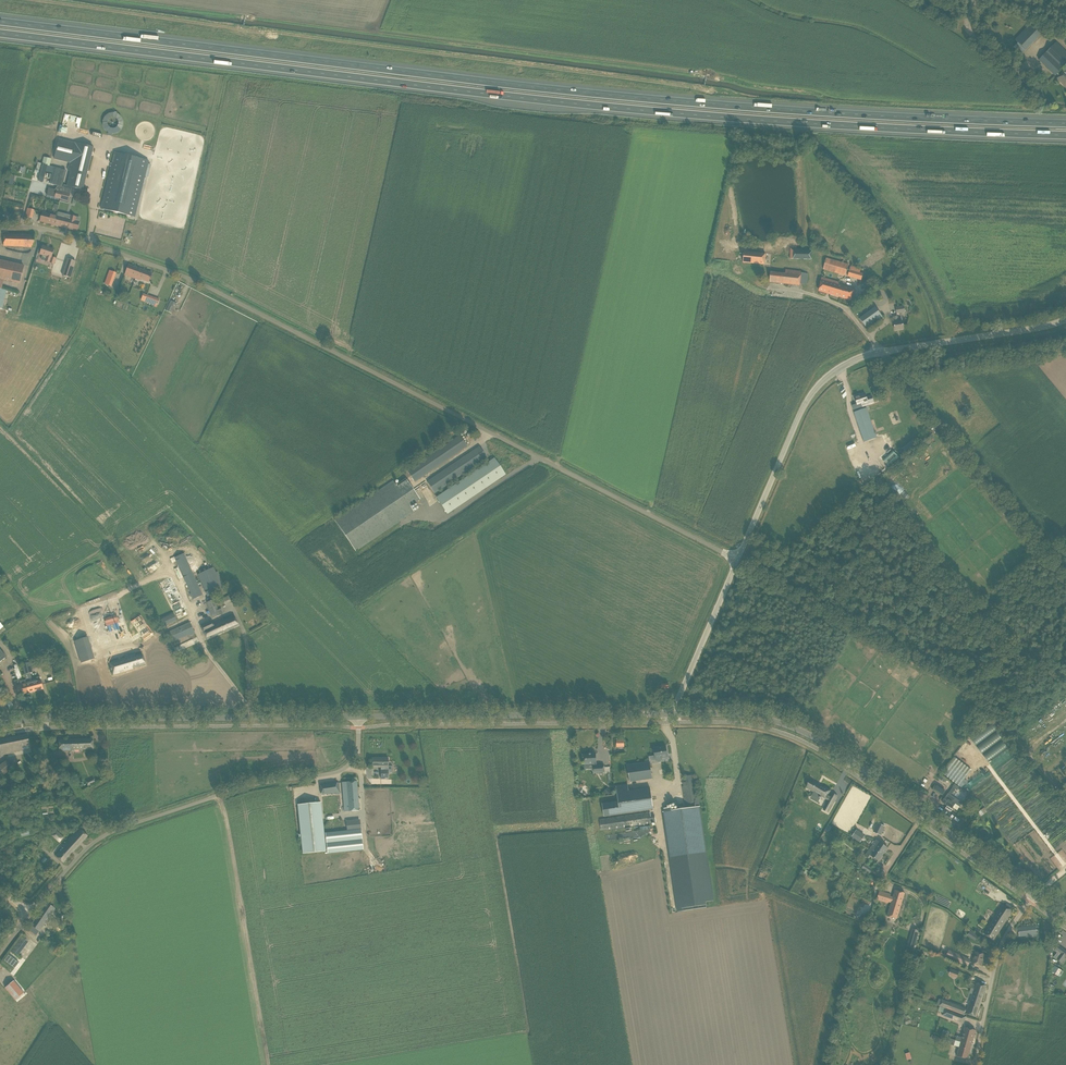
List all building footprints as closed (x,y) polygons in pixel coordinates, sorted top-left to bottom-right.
[(1015,50),(1021,56),(1041,36),(1034,30),(1015,50)] [(1056,42),(1039,60),(1055,76),(1065,64),(1065,52),(1056,42)] [(1057,79),(1065,88),(1065,78),(1061,74),(1057,79)] [(123,130),(118,112),(100,117),(106,137),(112,135),(111,133),(123,130)] [(70,163),(75,143),(59,139),(54,159),(70,163)] [(75,143),(69,165),(68,171),(86,175),(93,147),(75,143)] [(100,208),(115,212),(135,217),(149,161),(114,153),(100,208)] [(58,168),(54,167),(50,184),(53,185),(61,187),(63,187),(67,170),(66,170),(58,168)] [(83,190),(86,175),(70,171),(67,186),(83,190)] [(48,188),(46,196),(54,198),(60,199),(62,192),(56,190),(48,188)] [(62,192),(60,199),(68,201),(70,194),(62,192)] [(40,221),(55,225),(57,216),(42,212),(40,221)] [(76,217),(70,216),(69,219),(57,216),(55,225),(77,231),(79,222),(78,221),(78,220),(75,219),(76,217)] [(4,240),(3,246),(34,247),(34,240),(35,235),(4,234),(4,240)] [(42,246),(41,251),(40,254),(46,256),(44,261),(54,264),(55,259),(51,257),(54,250),(42,246)] [(791,248),(790,258),(811,259),(812,249),(791,248)] [(764,264),(765,253),(744,251),(743,262),(764,264)] [(823,269),(846,276),(849,265),(826,258),(823,269)] [(70,278),(76,262),(67,259),(62,275),(70,278)] [(20,283),(24,265),(0,260),(0,278),(20,283)] [(124,275),(138,280),(139,280),(140,279),(149,282),(152,273),(128,265),(126,270),(124,275)] [(848,276),(862,280),(863,273),(856,271),(857,267),(851,266),(848,276)] [(770,272),(769,282),(800,285),(801,272),(786,270),(785,274),(770,272)] [(109,271),(105,284),(111,286),(115,273),(109,271)] [(823,278),(819,291),(850,300),(852,295),(853,289),(838,285),(838,283),(823,278)] [(145,302),(157,306),(159,299),(147,295),(145,302)] [(164,310),(170,313),(175,304),(169,301),(164,310)] [(883,318),(875,307),(859,319),(868,330),(883,318)] [(903,329),(902,323),(902,321),(898,322),(897,316),(893,317),(894,325),(895,330),(903,329)] [(859,395),(854,397),(857,404),(857,405),(861,403),(862,407),(865,406),(869,405),(874,403),(872,396),(866,398),(865,394),(859,396),(859,395)] [(965,407),(960,411),(966,418),(971,414),(965,407)] [(864,441),(876,437),(867,411),(855,415),(864,441)] [(459,435),(407,470),(415,482),(467,447),(459,435)] [(848,455),(854,453),(850,444),(843,446),(848,455)] [(448,513),(506,474),(494,458),(489,461),(487,458),(479,446),(427,481),(435,493),(485,460),(487,463),(437,497),(448,513)] [(893,451),(883,460),(889,467),(899,457),(893,451)] [(393,481),(335,521),(356,551),(414,512),(410,506),(420,499),(407,480),(397,486),(393,481)] [(193,599),(203,595),(184,553),(175,558),(193,599)] [(207,596),(226,588),(220,575),(217,576),(213,567),(198,574),(207,596)] [(214,599),(207,602),(213,618),(220,615),(218,610),(214,599)] [(122,614),(109,618),(113,631),(126,627),(122,614)] [(174,614),(159,621),(162,628),(177,621),(174,614)] [(103,615),(90,619),(98,646),(111,642),(108,633),(104,620),(103,615)] [(239,625),(236,620),(234,615),(224,620),(223,619),(213,624),(211,621),(201,626),(207,640),(239,625)] [(142,617),(132,623),(146,643),(155,636),(142,617)] [(195,633),(190,622),(164,634),(169,644),(191,634),(192,635),(195,633),(194,633),(195,633)] [(88,637),(75,641),(81,662),(94,659),(88,637)] [(125,658),(109,663),(113,675),(133,668),(145,664),(142,653),(135,655),(135,654),(129,656),(129,657),(125,658)] [(30,662),(22,664),(25,674),(33,672),(30,662)] [(56,677),(62,674),(59,665),(52,667),(56,677)] [(38,677),(26,680),(27,685),(26,685),(28,693),(43,689),(41,680),(39,680),(38,677)] [(18,696),(28,693),(26,685),(27,685),(26,680),(20,681),(19,679),(14,681),(16,685),(15,685),(17,690),(18,696)] [(993,724),(970,737),(974,744),(997,731),(993,724)] [(994,732),(976,745),(982,753),(1000,740),(994,732)] [(0,740),(0,755),(0,756),(20,751),(20,747),(24,746),(29,745),(27,735),(0,740)] [(82,750),(93,749),(93,744),(92,739),(59,740),(59,751),(65,751),(71,751),(71,750),(82,750)] [(988,761),(1006,748),(1001,741),(989,750),(988,749),(982,753),(988,761)] [(658,747),(653,748),(655,758),(660,758),(661,760),(669,759),(668,754),(667,754),(666,746),(661,747),(661,748),(658,748),(658,747)] [(582,755),(583,759),(584,759),(585,764),(592,764),(593,764),(594,764),(594,773),(604,772),(604,765),(596,766),(596,753),(591,753),(591,754),(589,754),(589,753),(588,753),(588,754),(582,755)] [(959,786),(971,769),(953,757),(942,774),(959,786)] [(388,767),(388,758),(373,758),(373,767),(381,767),(381,779),(388,779),(388,770),(386,770),(386,767),(388,767)] [(0,766),(0,773),(3,776),(13,768),(7,760),(0,766)] [(649,762),(627,765),(630,782),(652,779),(650,764),(650,762),(649,762)] [(683,786),(682,786),(686,804),(698,802),(694,780),(693,776),(693,775),(685,776),(685,777),(686,782),(683,782),(683,786)] [(88,787),(96,783),(94,778),(86,782),(88,787)] [(811,780),(807,788),(812,791),(814,792),(812,796),(820,800),(822,796),(829,800),(824,810),(827,812),(834,801),(830,799),(831,797),(827,795),(829,791),(811,780)] [(344,811),(349,811),(359,810),(357,786),(357,781),(342,782),(342,788),(344,811)] [(339,788),(338,783),(320,785),(321,794),(322,795),(335,793),(336,794),(340,794),(339,788)] [(932,789),(942,795),(945,790),(935,784),(932,789)] [(628,791),(627,785),(616,786),(619,801),(602,804),(604,816),(653,809),(650,788),(628,791)] [(608,795),(612,792),(608,787),(604,791),(608,795)] [(942,802),(952,809),(955,805),(960,808),(963,803),(948,793),(942,802)] [(321,802),(297,805),(302,854),(314,853),(326,851),(325,845),(321,802)] [(700,806),(662,812),(677,912),(706,908),(706,902),(714,901),(700,806)] [(945,808),(944,810),(940,816),(958,828),(964,820),(945,808)] [(655,816),(651,816),(650,812),(600,819),(601,830),(656,822),(655,816)] [(874,832),(880,835),(884,827),(878,824),(874,832)] [(79,828),(75,832),(62,846),(63,847),(55,855),(63,863),(87,836),(79,828)] [(347,831),(325,833),(326,843),(326,845),(327,854),(363,850),(362,839),(361,829),(360,829),(347,831)] [(852,836),(860,842),(864,836),(856,830),(852,836)] [(56,831),(52,836),(59,842),(64,838),(56,831)] [(873,850),(882,856),(887,848),(876,840),(869,850),(872,852),(873,850)] [(878,861),(882,856),(873,850),(872,852),(869,850),(864,856),(869,859),(871,856),(878,861)] [(860,864),(859,866),(862,868),(870,873),(872,870),(864,864),(863,866),(860,864)] [(878,896),(876,900),(888,903),(889,903),(889,902),(891,903),(887,916),(897,919),(903,898),(904,893),(895,890),(893,897),(890,896),(890,894),(879,891),(878,896)] [(966,900),(960,906),(978,922),(984,915),(966,900)] [(46,903),(28,930),(32,933),(36,935),(46,922),(55,909),(51,906),(46,903)] [(989,927),(984,934),(993,940),(1012,911),(1010,909),(1012,906),(1006,903),(1004,906),(1003,905),(991,923),(990,922),(988,926),(989,927)] [(1019,936),(1036,934),(1035,926),(1018,928),(1019,935),(1018,935),(1018,936),(1019,936)] [(12,950),(18,955),(28,942),(22,938),(12,950)] [(1053,957),(1061,962),(1065,955),(1065,952),(1058,946),(1054,951),(1057,953),(1053,957)] [(949,951),(946,957),(961,964),(968,967),(969,963),(965,961),(967,958),(949,951)] [(985,955),(975,951),(971,963),(981,966),(983,959),(984,959),(985,955)] [(20,962),(10,954),(6,959),(16,967),(20,962)] [(949,968),(947,975),(956,977),(958,970),(949,968)] [(24,993),(14,981),(5,988),(16,1000),(24,993)] [(969,1003),(965,1013),(971,1015),(976,1017),(986,986),(981,984),(976,982),(974,988),(972,994),(971,998),(969,1003)] [(949,1002),(947,1009),(964,1016),(967,1008),(949,1002)] [(945,1008),(942,1015),(963,1023),(966,1017),(964,1016),(947,1009),(945,1008)] [(975,1030),(965,1027),(962,1037),(957,1035),(956,1036),(955,1040),(971,1044),(975,1030)] [(955,1040),(949,1038),(947,1043),(959,1047),(957,1056),(967,1059),(971,1044),(955,1040)]
